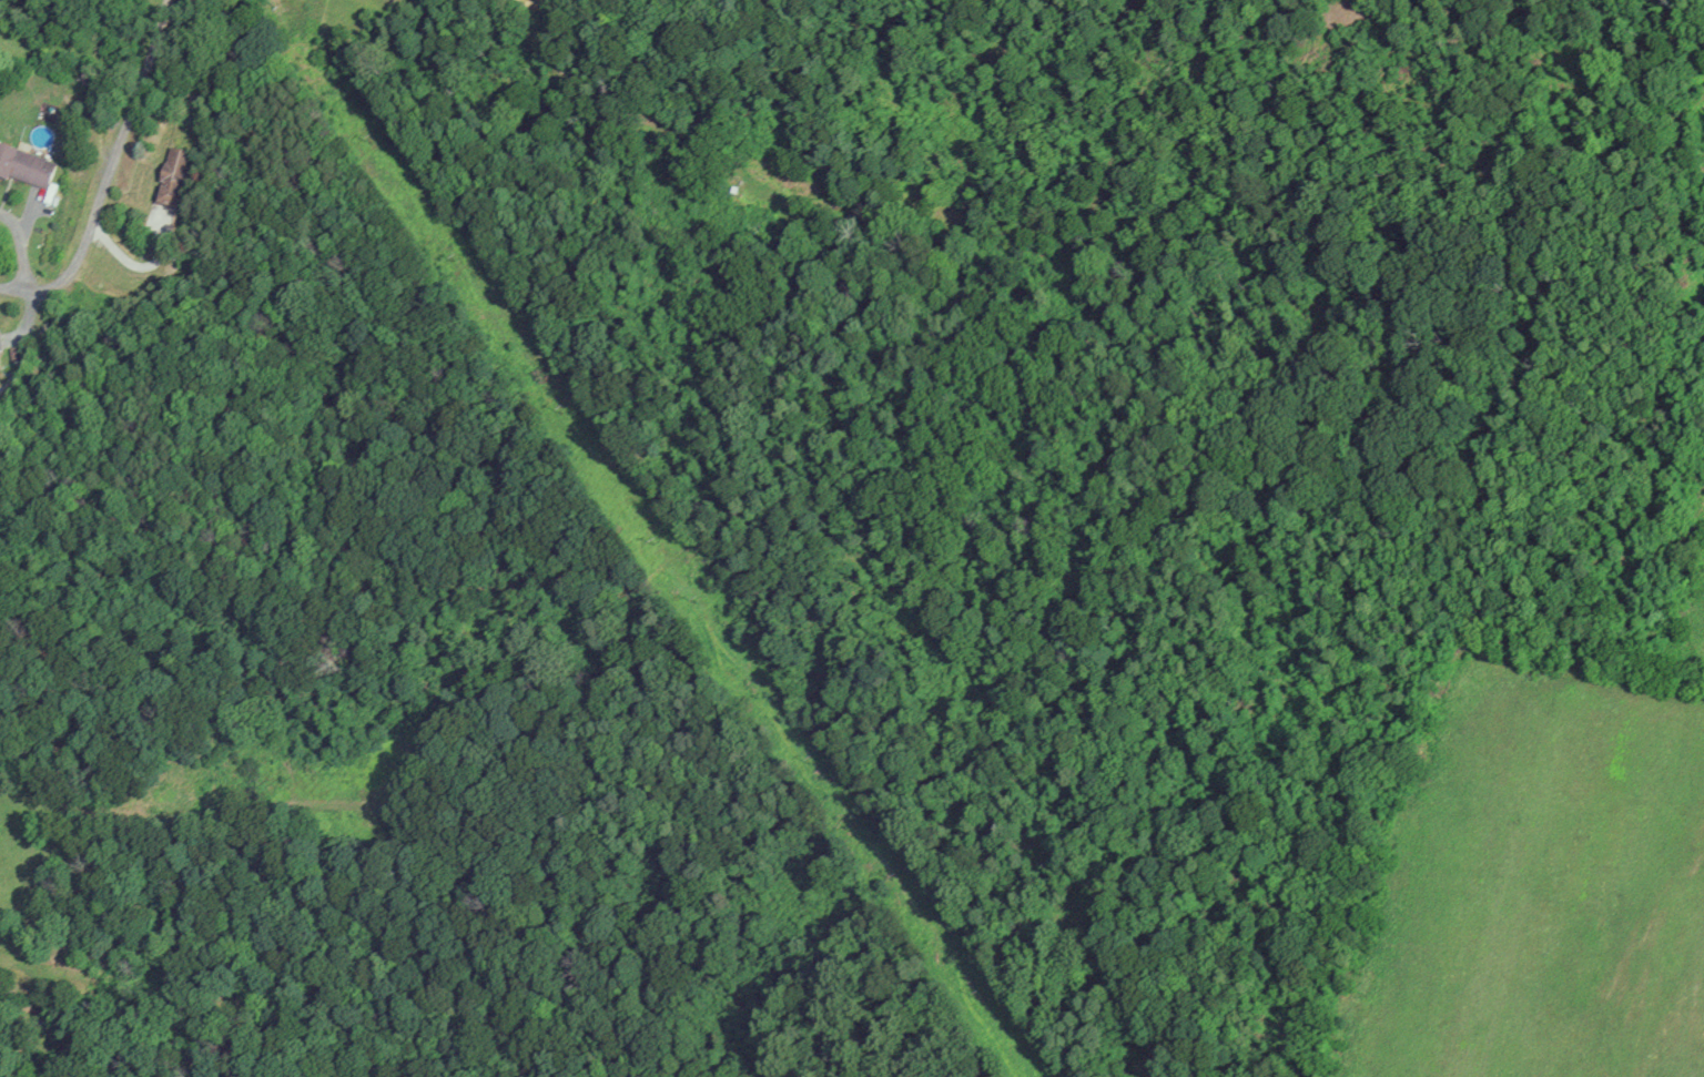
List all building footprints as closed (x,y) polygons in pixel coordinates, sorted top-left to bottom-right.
[(53,161),(0,147),(0,177),(46,189),(53,161)] [(190,155),(170,149),(154,200),(174,206),(190,155)]
